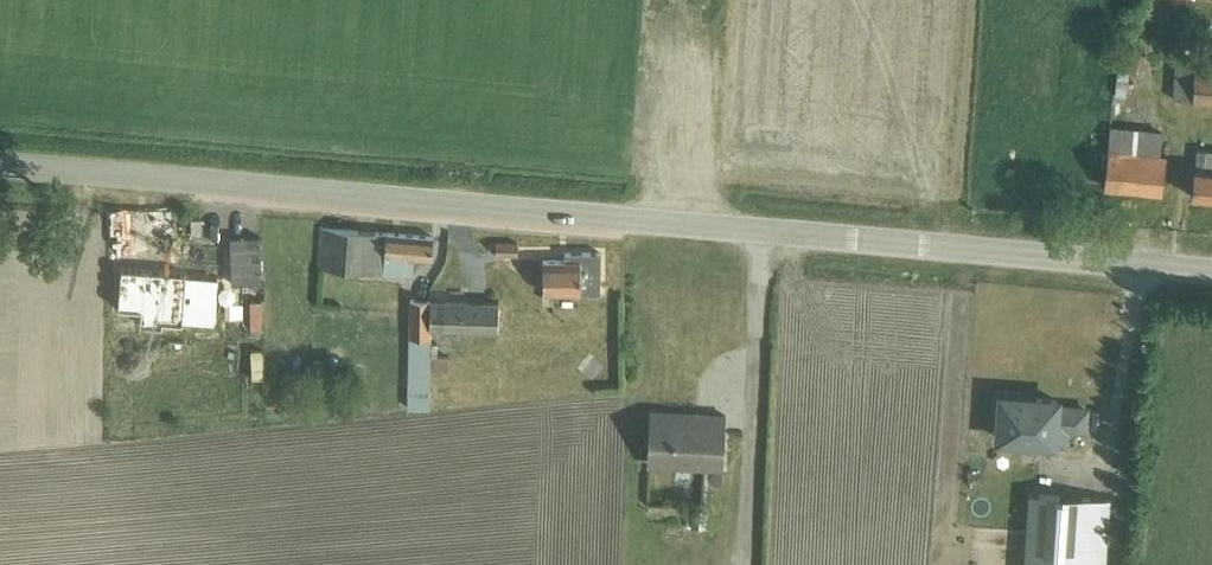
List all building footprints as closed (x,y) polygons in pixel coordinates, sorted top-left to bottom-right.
[(1118,52),(1116,70),(1142,73),(1144,54),(1118,52)] [(1194,70),(1194,62),(1175,60),(1172,100),(1211,103),(1211,71),(1194,70)] [(1109,127),(1107,149),(1103,186),(1160,193),(1165,155),(1158,154),(1161,133),(1109,127)] [(1197,150),(1194,168),(1193,168),(1190,196),(1211,198),(1211,152),(1197,150)] [(411,277),(412,258),(429,259),(431,237),(319,228),(316,267),(411,277)] [(261,235),(230,236),(232,282),(262,281),(261,235)] [(517,245),(489,245),(489,251),(497,251),(497,255),(516,255),(517,245)] [(198,253),(139,250),(137,293),(195,297),(198,253)] [(543,259),(542,291),(600,293),(601,253),(565,252),(565,259),(543,259)] [(428,326),(429,299),(416,298),(409,298),(408,336),(407,407),(426,408),(428,336),(428,327),(428,326)] [(429,299),(428,326),(436,326),(436,328),(498,329),(499,301),(429,299)] [(260,318),(260,305),(241,305),(241,318),(260,318)] [(594,356),(583,370),(593,378),(604,364),(594,356)] [(997,390),(994,437),(1055,441),(1056,427),(1085,429),(1087,408),(1058,406),(1058,399),(1031,397),(1031,399),(1024,399),(1024,392),(997,390)] [(651,408),(647,466),(723,469),(726,412),(651,408)] [(1000,483),(999,524),(1095,526),(1096,485),(1000,483)]
